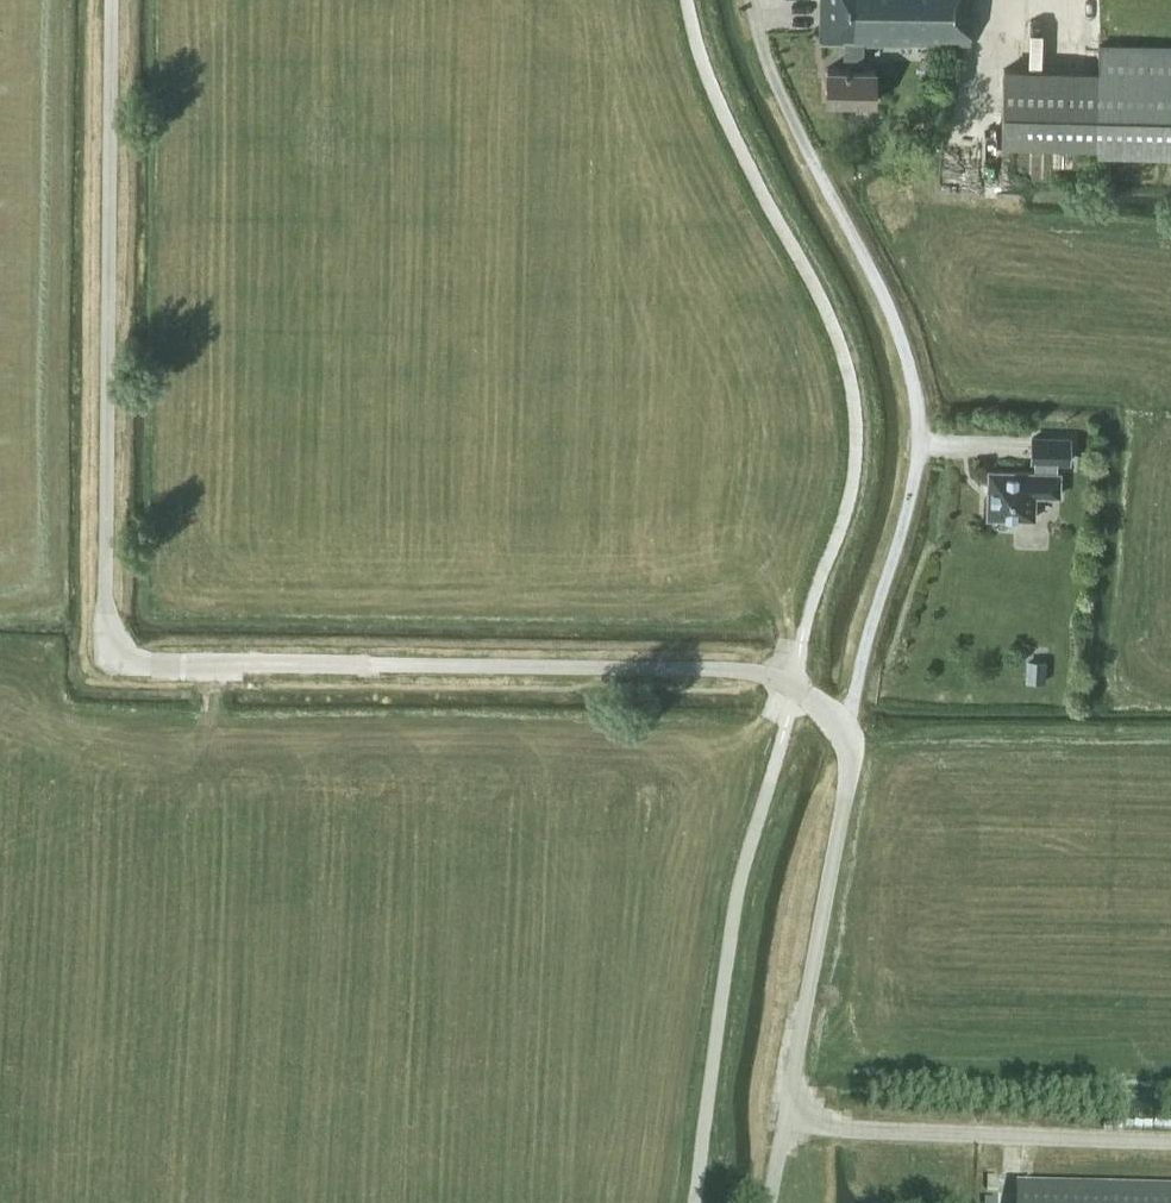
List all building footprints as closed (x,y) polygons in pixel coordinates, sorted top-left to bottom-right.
[(820,43),(844,43),(844,67),(827,67),(827,98),(875,99),(876,67),(863,67),(863,43),(970,44),(972,0),(821,0),(820,43)] [(1099,45),(1098,70),(1004,68),(1002,139),(1096,142),(1096,149),(1170,151),(1170,47),(1099,45)] [(1010,517),(1035,518),(1036,494),(1060,494),(1060,472),(1057,472),(1058,460),(1070,461),(1070,438),(1032,438),(1032,460),(1035,460),(1035,471),(990,470),(989,516),(994,517),(994,522),(997,525),(1007,525),(1010,522),(1010,517)] [(1027,662),(1026,680),(1047,682),(1048,663),(1027,662)] [(1017,1191),(1017,1202),(1170,1202),(1170,1193),(1017,1191)]
